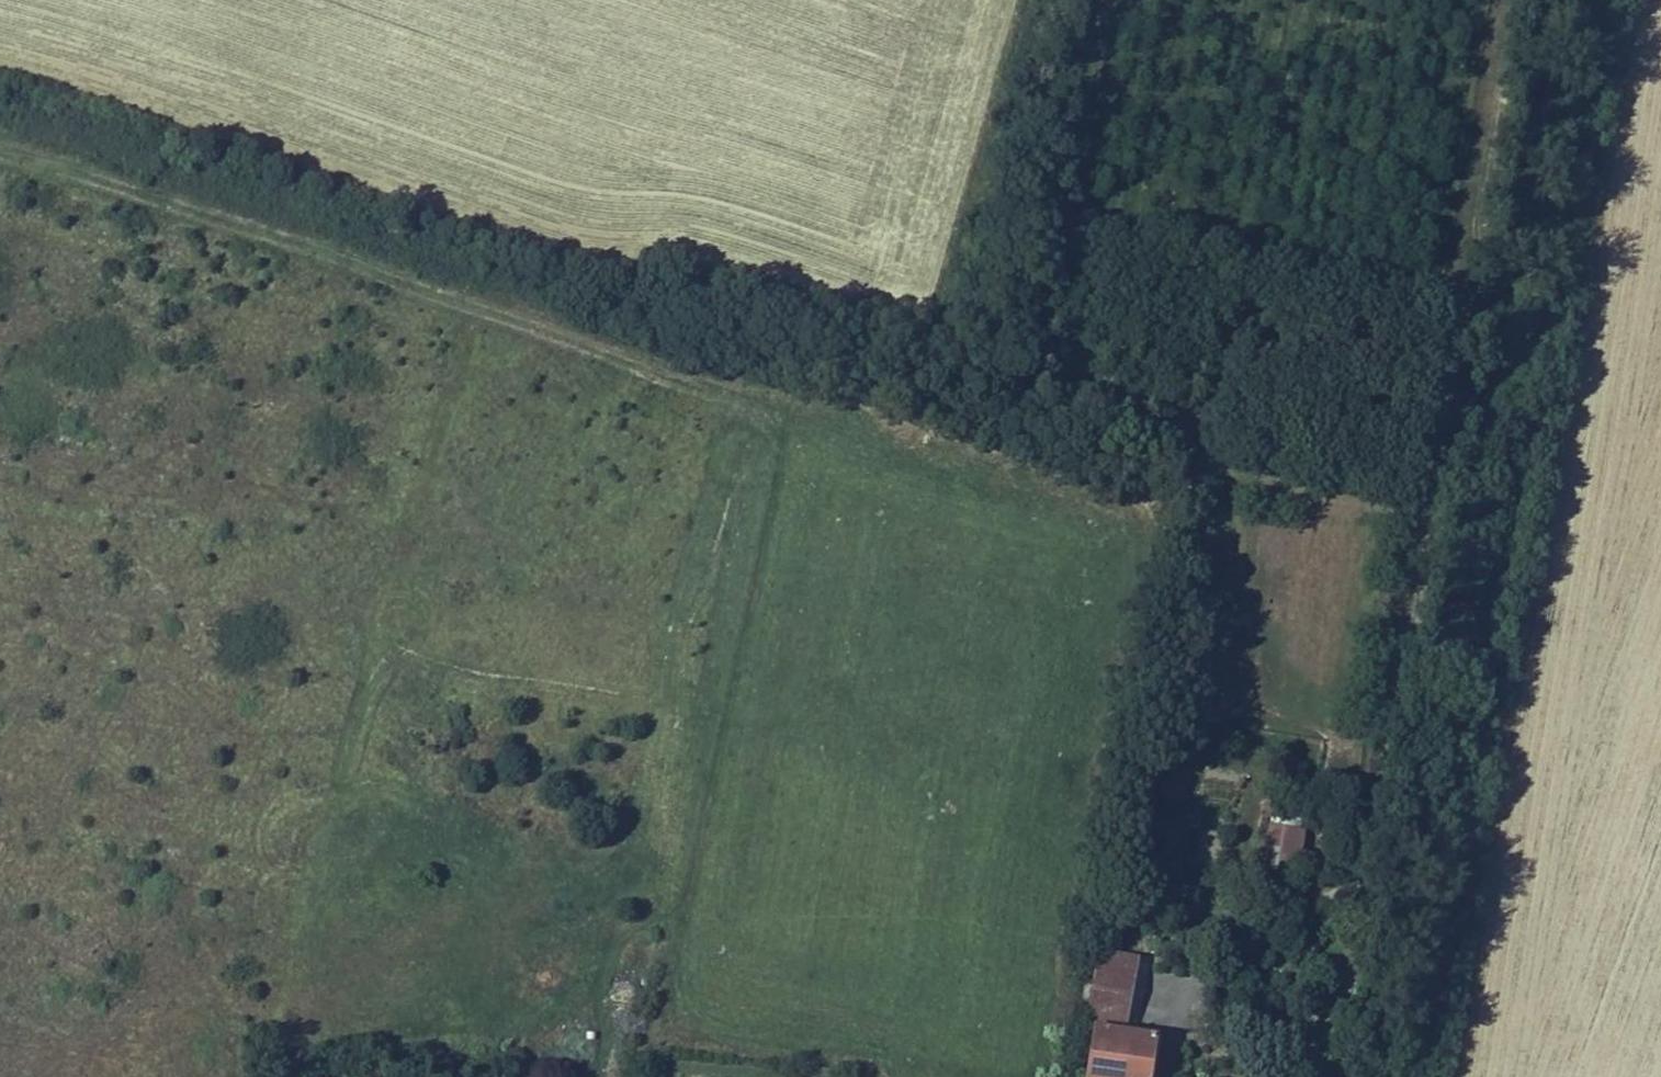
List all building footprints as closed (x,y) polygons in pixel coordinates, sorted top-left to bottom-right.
[(1303,871),(1305,826),(1278,824),(1275,869),(1303,871)] [(1105,943),(1074,939),(1070,972),(1102,976),(1105,943)] [(1066,1009),(1073,1010),(1098,1013),(1102,976),(1070,972),(1066,1009)] [(1073,1010),(1069,1032),(1056,1031),(1051,1060),(1066,1062),(1064,1076),(1121,1076),(1130,1016),(1098,1013),(1073,1010)]
